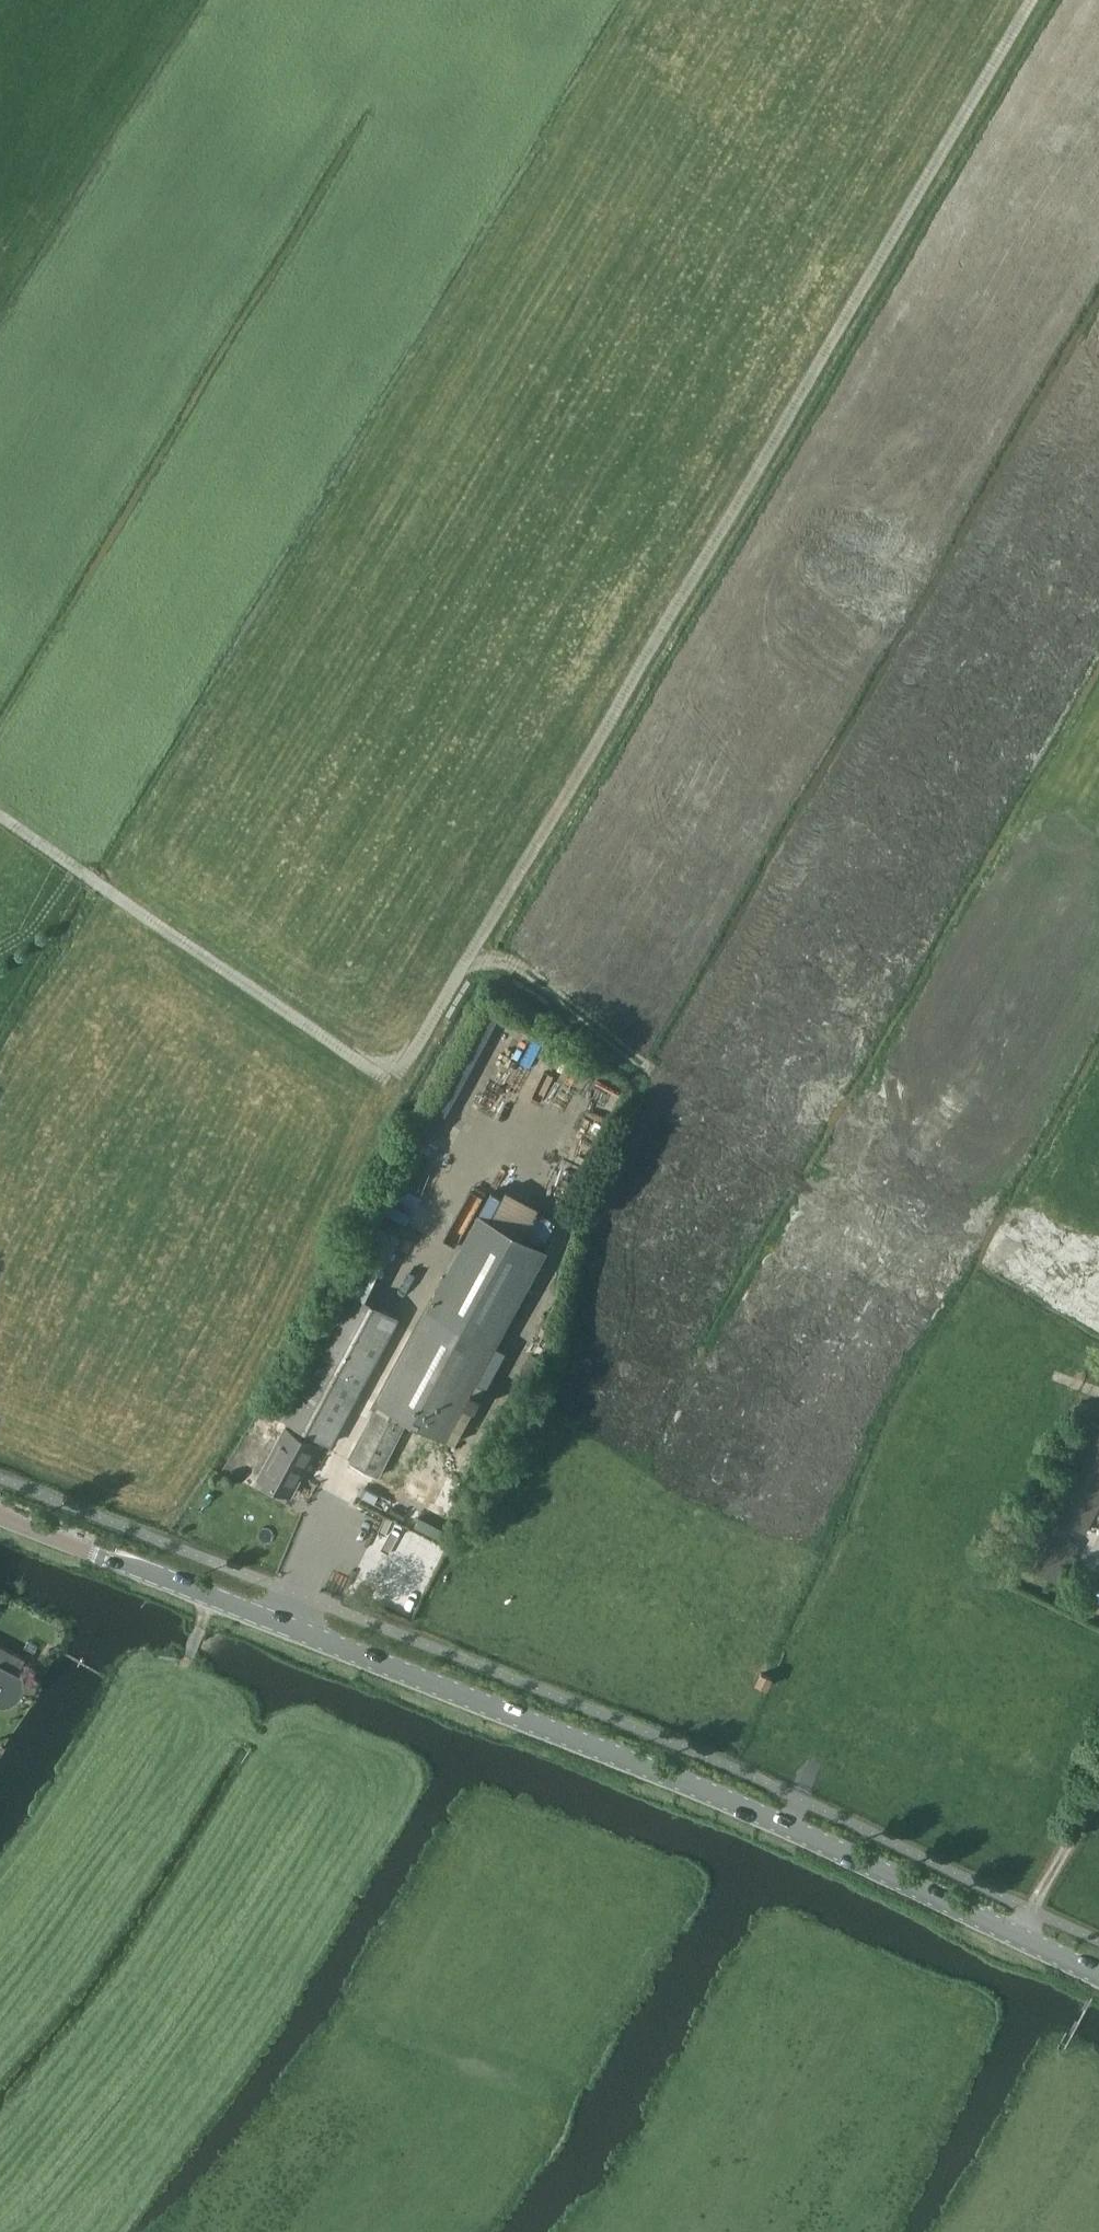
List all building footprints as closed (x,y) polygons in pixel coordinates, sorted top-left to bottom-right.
[(506,1189),(491,1218),(523,1235),(538,1207),(506,1189)] [(491,1218),(478,1211),(377,1399),(380,1401),(350,1460),(377,1474),(407,1416),(455,1440),(504,1349),(494,1344),(547,1248),(523,1235),(491,1218)] [(361,1258),(346,1286),(351,1289),(366,1297),(404,1227),(379,1213),(357,1256),(361,1258)] [(278,1412),(330,1441),(398,1315),(346,1286),(278,1412)] [(1098,1502),(1098,1430),(1084,1422),(1011,1555),(1056,1580),(1070,1556),(1077,1560),(1080,1553),(1073,1549),(1098,1502)] [(257,1474),(289,1492),(316,1442),(285,1425),(257,1474)] [(471,1451),(452,1442),(444,1460),(463,1469),(471,1451)] [(0,1702),(4,1702),(6,1702),(8,1702),(10,1701),(13,1700),(15,1699),(16,1697),(18,1696),(19,1695),(20,1693),(23,1694),(25,1690),(23,1688),(24,1686),(24,1682),(24,1680),(24,1678),(24,1676),(23,1674),(23,1673),(22,1671),(21,1672),(18,1670),(26,1656),(0,1643),(0,1702)] [(767,1685),(771,1675),(762,1671),(758,1681),(767,1685)]
